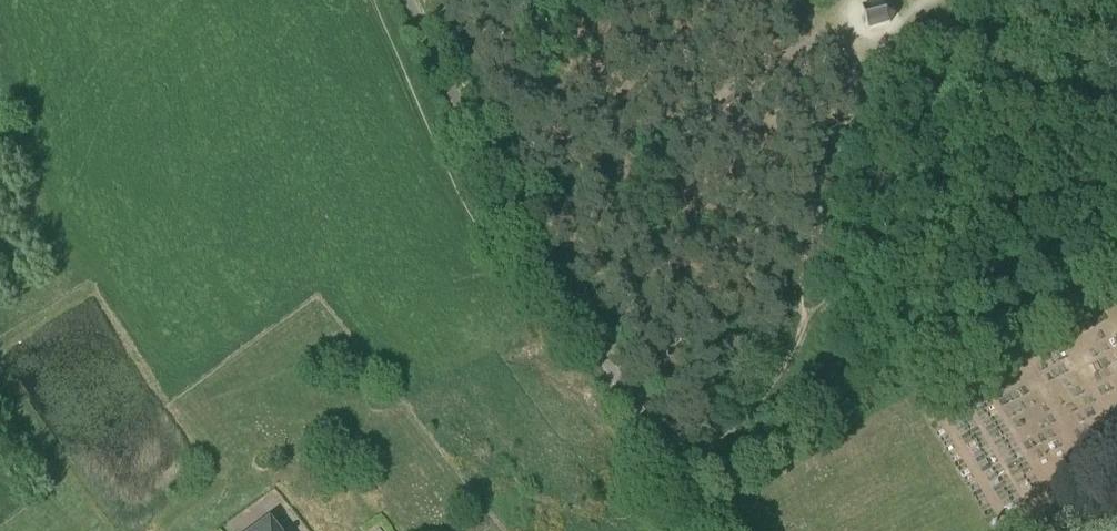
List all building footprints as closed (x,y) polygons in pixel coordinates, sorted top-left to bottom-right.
[(869,29),(892,23),(897,15),(894,5),(887,0),(881,0),(862,5),(869,30),(869,29)] [(270,521),(257,530),(278,530),(270,521)]
